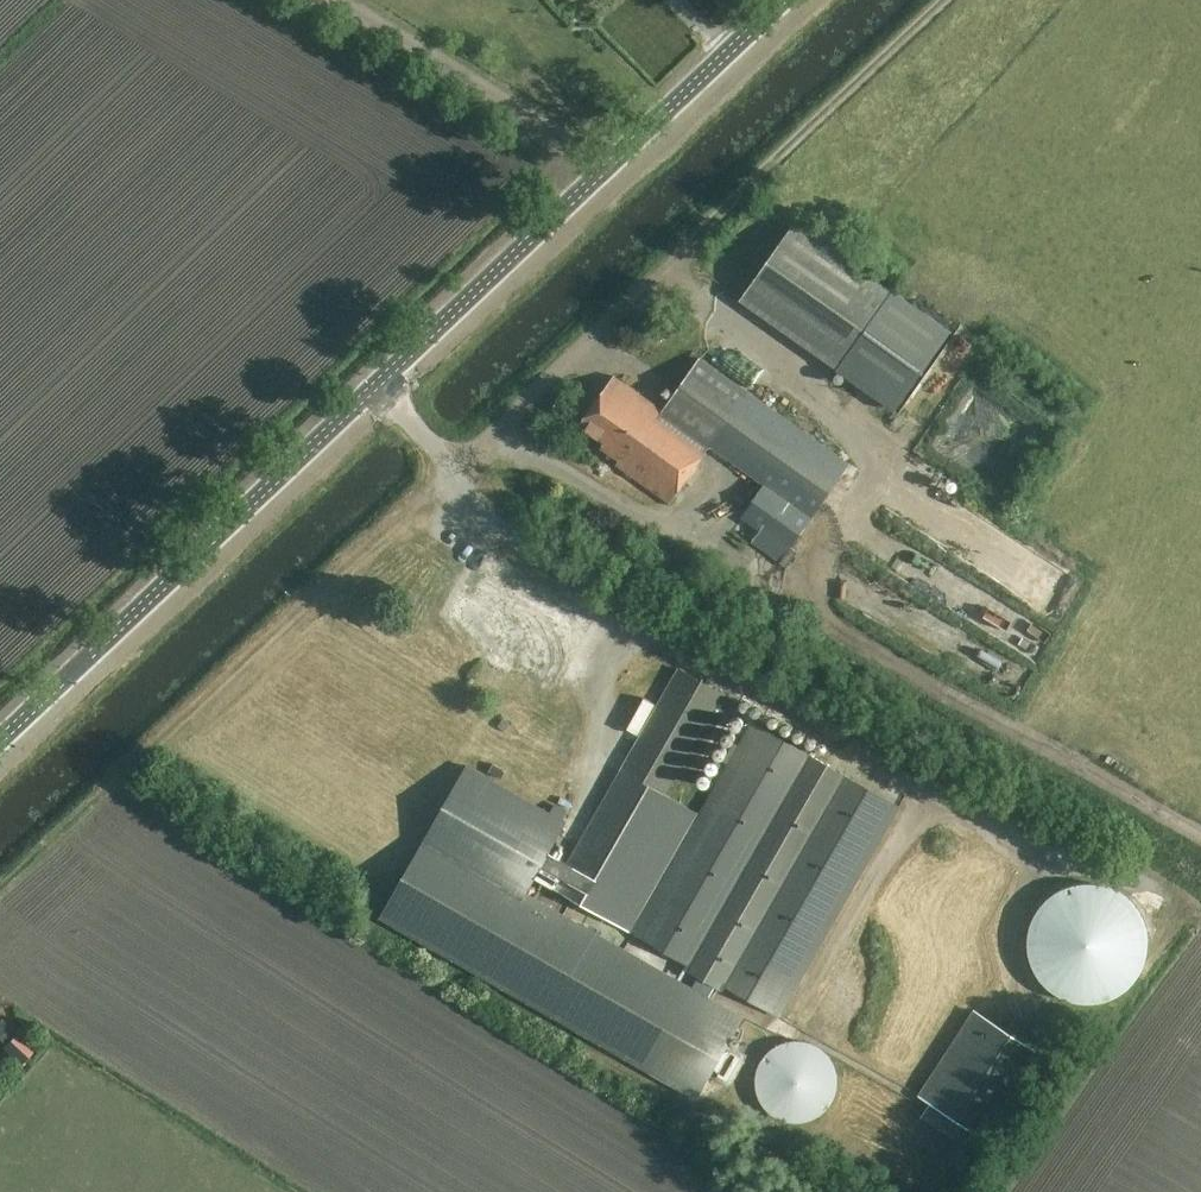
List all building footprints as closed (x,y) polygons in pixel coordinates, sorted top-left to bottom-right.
[(836,370),(894,288),(796,220),(739,302),(836,370)] [(894,288),(836,370),(894,411),(952,329),(894,288)] [(614,377),(580,426),(605,443),(601,448),(620,462),(617,466),(670,503),(710,446),(745,470),(766,485),(753,504),(743,518),(761,531),(753,543),(781,562),(789,550),(850,465),(796,427),(795,426),(746,392),(700,359),(690,373),(662,411),(614,377)] [(935,436),(985,465),(998,443),(989,438),(992,434),(986,430),(992,420),(1008,429),(1015,417),(996,407),(984,428),(966,418),(978,398),(963,389),(935,436)] [(847,512),(862,485),(854,481),(839,507),(847,512)] [(853,560),(834,583),(887,627),(906,604),(853,560)] [(458,638),(541,683),(564,642),(481,596),(458,638)] [(678,669),(554,889),(599,915),(631,933),(698,817),(665,798),(723,694),(678,669)] [(698,817),(631,933),(781,1019),(901,807),(752,722),(698,817)] [(836,751),(832,762),(853,771),(858,760),(836,751)] [(698,1101),(745,1018),(527,893),(568,822),(468,765),(380,919),(698,1101)] [(1066,999),(1082,1004),(1100,1004),(1116,999),(1131,989),(1142,976),(1149,960),(1152,943),(1149,926),(1142,909),(1130,896),(1114,886),(1097,881),(1078,882),(1061,888),(1047,899),(1036,913),(1030,929),(1028,946),(1031,963),(1039,978),(1051,991),(1066,999)] [(919,1097),(939,1109),(983,1137),(1038,1052),(974,1011),(919,1097)] [(0,1022),(0,1038),(6,1044),(17,1033),(3,1019),(0,1022)] [(839,1083),(831,1059),(811,1044),(785,1043),(765,1058),(757,1082),(764,1106),(785,1121),(810,1121),(830,1107),(839,1083)]
